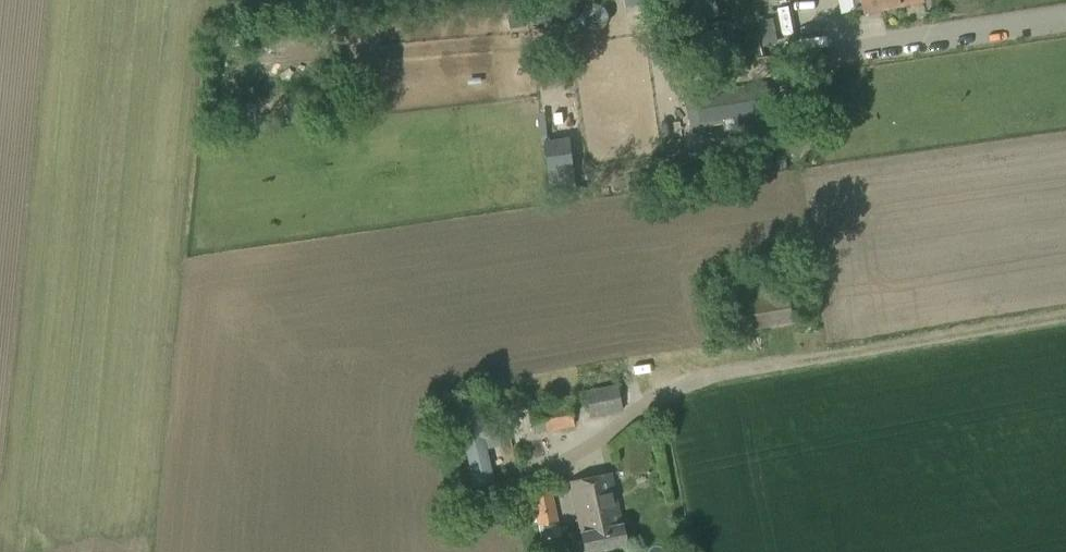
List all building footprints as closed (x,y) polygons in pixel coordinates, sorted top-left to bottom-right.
[(580,16),(577,0),(529,0),(527,0),(531,24),(580,16)] [(690,5),(689,6),(691,20),(720,17),(718,2),(717,2),(717,0),(689,0),(690,5)] [(927,3),(926,0),(854,0),(856,11),(866,9),(867,15),(882,12),(927,3)] [(646,15),(646,16),(646,17),(646,18),(646,19),(646,20),(647,20),(647,21),(647,22),(648,22),(648,23),(649,24),(650,24),(650,25),(651,25),(651,26),(652,26),(653,27),(654,27),(655,27),(655,28),(656,28),(657,28),(658,28),(659,28),(660,28),(661,28),(661,27),(662,27),(663,27),(664,26),(665,26),(665,25),(666,25),(666,24),(667,24),(667,23),(668,23),(668,22),(669,21),(669,20),(670,19),(670,18),(670,17),(670,16),(670,15),(670,14),(670,13),(670,12),(669,12),(669,11),(669,10),(668,9),(668,8),(667,8),(667,7),(666,7),(666,6),(665,6),(664,5),(663,5),(662,4),(661,4),(660,4),(659,3),(658,3),(657,3),(656,4),(655,4),(654,4),(653,4),(653,5),(652,5),(651,5),(651,6),(650,6),(650,7),(649,7),(649,8),(648,8),(648,9),(647,9),(647,10),(647,11),(646,12),(646,13),(646,14),(646,15)] [(583,19),(583,20),(583,21),(583,22),(584,23),(584,24),(584,25),(585,26),(585,27),(586,27),(586,28),(587,28),(587,29),(588,29),(588,30),(589,30),(589,31),(590,31),(591,31),(591,32),(592,32),(593,32),(594,33),(595,33),(596,33),(597,33),(598,33),(599,33),(600,33),(601,32),(602,32),(603,32),(603,31),(604,31),(605,31),(605,30),(606,30),(606,29),(607,29),(607,28),(608,28),(608,27),(609,26),(609,25),(610,25),(610,24),(610,23),(610,22),(611,22),(611,21),(611,20),(611,19),(611,18),(611,17),(610,17),(610,16),(610,15),(610,14),(609,13),(609,12),(608,11),(607,10),(606,9),(605,8),(604,8),(604,7),(603,7),(602,7),(602,6),(601,6),(600,6),(599,6),(598,6),(597,5),(596,5),(596,6),(595,6),(594,6),(593,6),(592,6),(591,7),(590,7),(590,8),(589,8),(588,8),(588,9),(587,9),(587,10),(586,10),(586,11),(585,12),(585,13),(584,14),(584,15),(584,16),(583,17),(583,18),(583,19)] [(524,13),(509,14),(510,29),(525,27),(524,13)] [(777,31),(762,34),(764,47),(779,43),(777,31)] [(760,41),(748,43),(751,57),(763,55),(760,41)] [(773,114),(767,81),(687,94),(690,112),(703,110),(706,125),(773,114)] [(549,176),(573,174),(570,140),(545,143),(549,176)] [(682,141),(667,142),(668,156),(684,154),(682,141)] [(789,285),(788,280),(735,288),(738,302),(742,331),(796,323),(795,319),(810,317),(805,289),(804,289),(803,282),(789,285)] [(591,417),(621,410),(616,385),(586,391),(591,417)] [(480,424),(473,393),(453,398),(457,414),(474,486),(492,481),(484,448),(500,445),(498,435),(501,434),(497,419),(480,424)] [(534,433),(574,427),(570,404),(531,411),(534,433)] [(626,545),(611,474),(571,483),(586,551),(591,551),(626,545)] [(537,524),(557,520),(551,486),(530,490),(537,524)]
